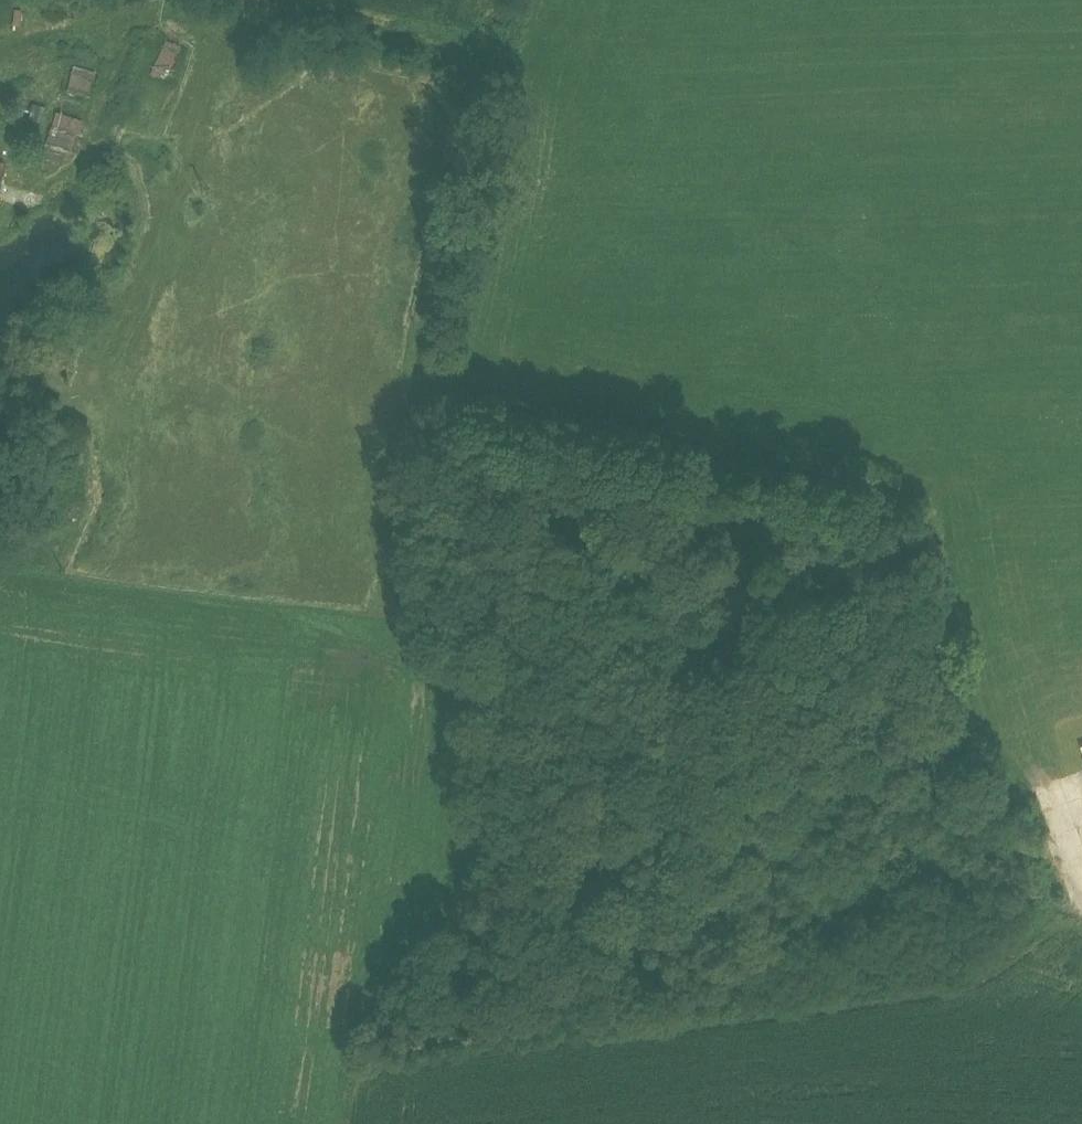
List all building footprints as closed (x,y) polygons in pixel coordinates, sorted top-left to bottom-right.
[(150,72),(160,76),(165,65),(173,69),(184,48),(166,39),(150,72)] [(68,87),(87,93),(94,72),(75,66),(68,87)] [(52,95),(38,91),(36,98),(34,107),(47,111),(52,95)] [(34,107),(36,98),(13,92),(11,101),(34,107)] [(94,105),(63,97),(59,113),(89,121),(94,105)]
